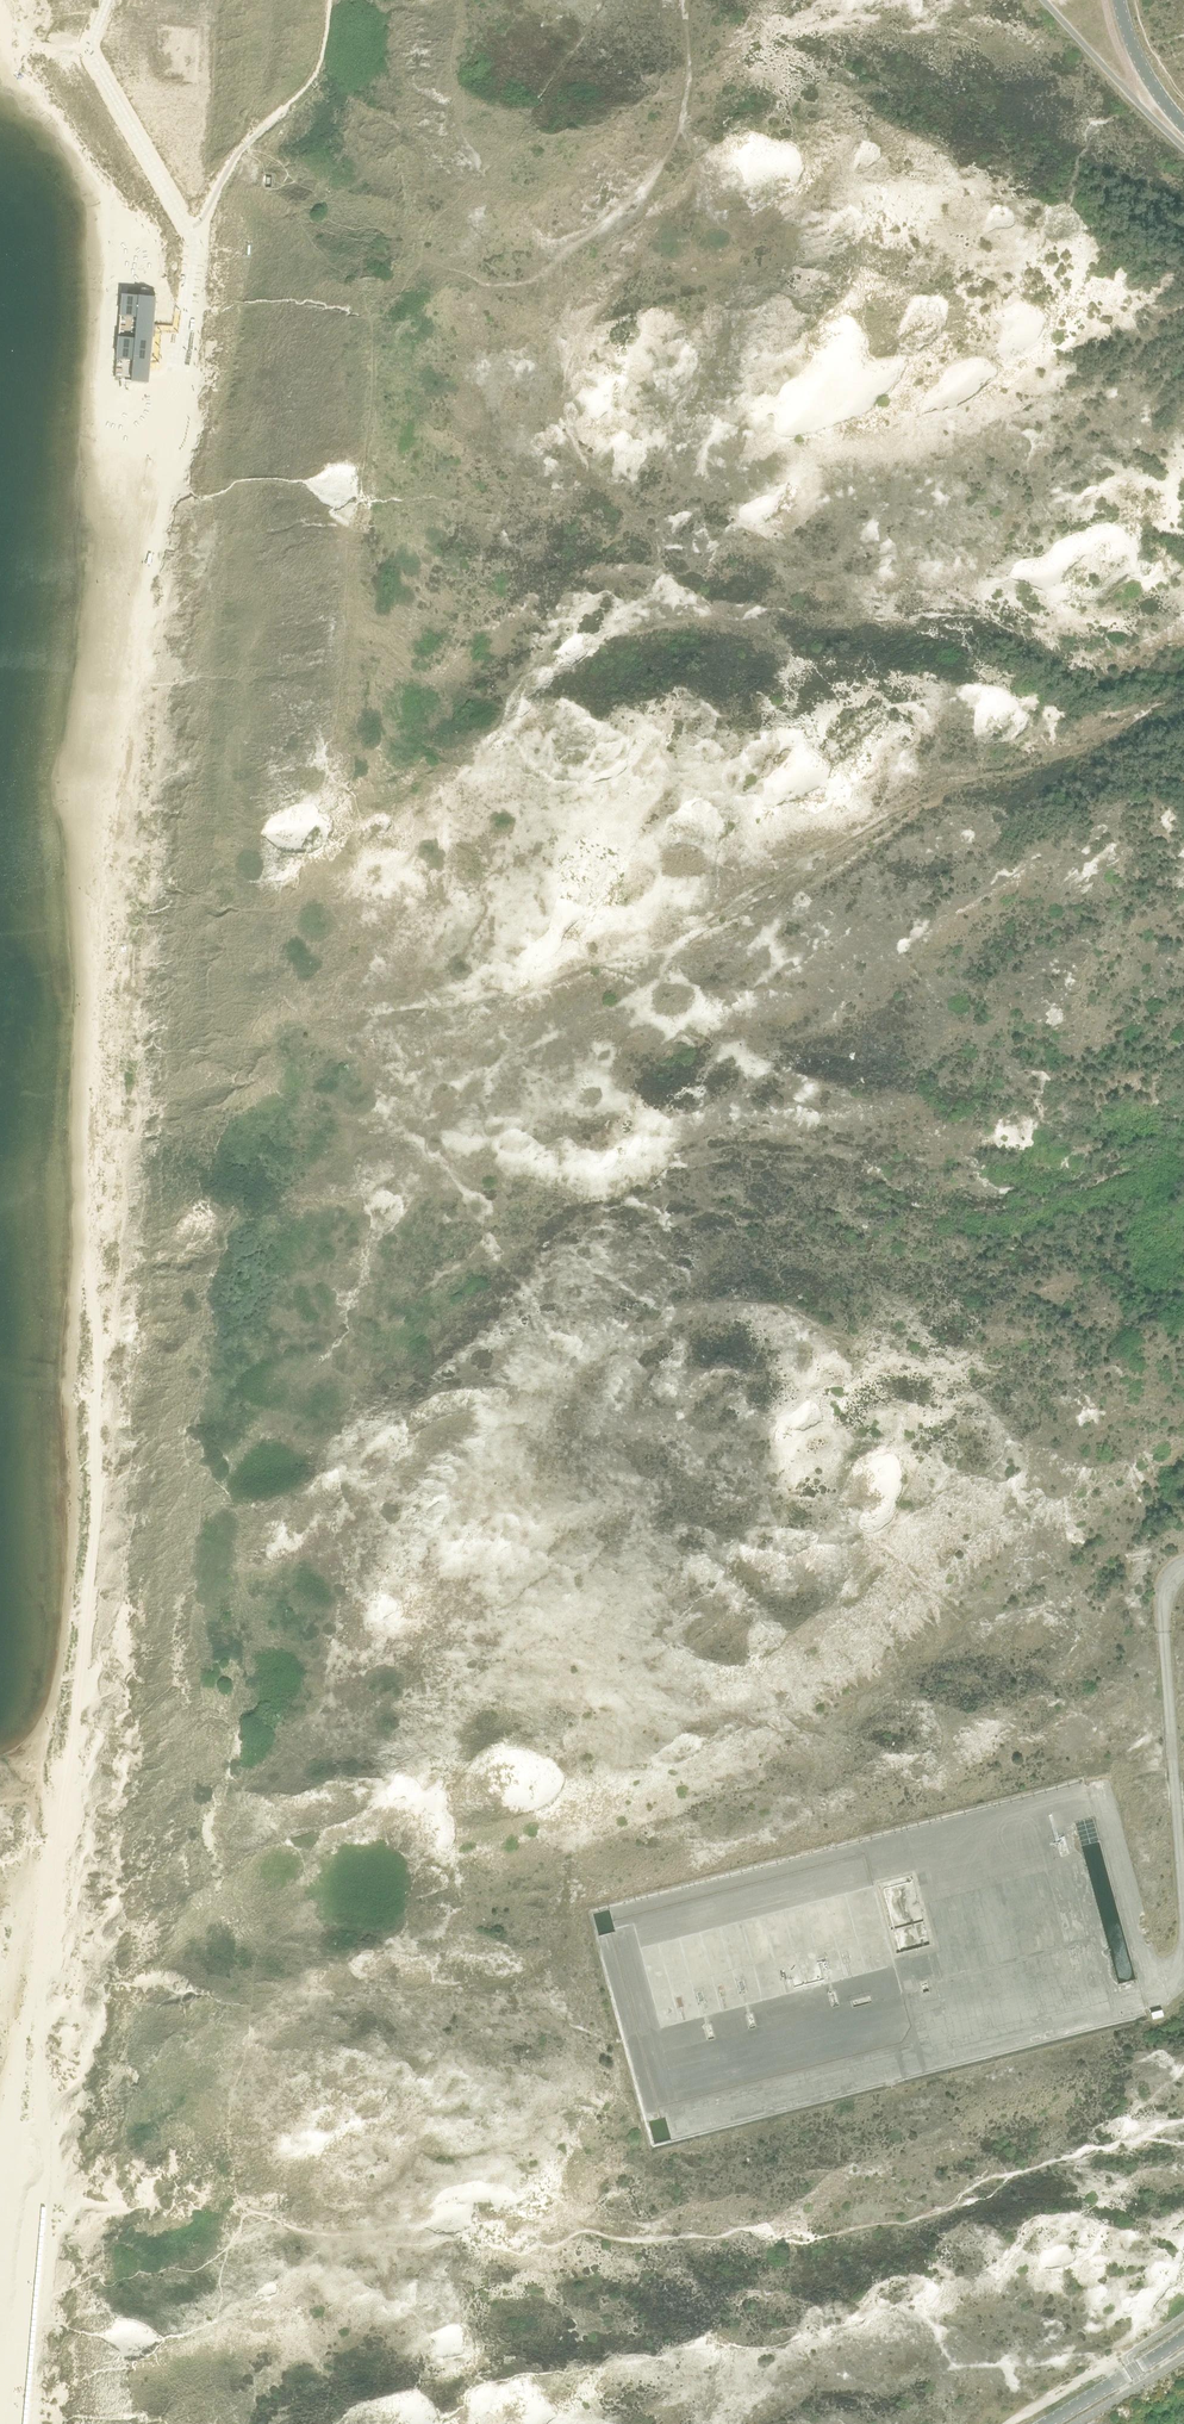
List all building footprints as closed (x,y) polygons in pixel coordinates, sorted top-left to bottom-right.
[(149,386),(157,300),(124,297),(116,383),(149,386)] [(1151,2012),(1152,2018),(1163,2015),(1162,2010),(1151,2012)]
